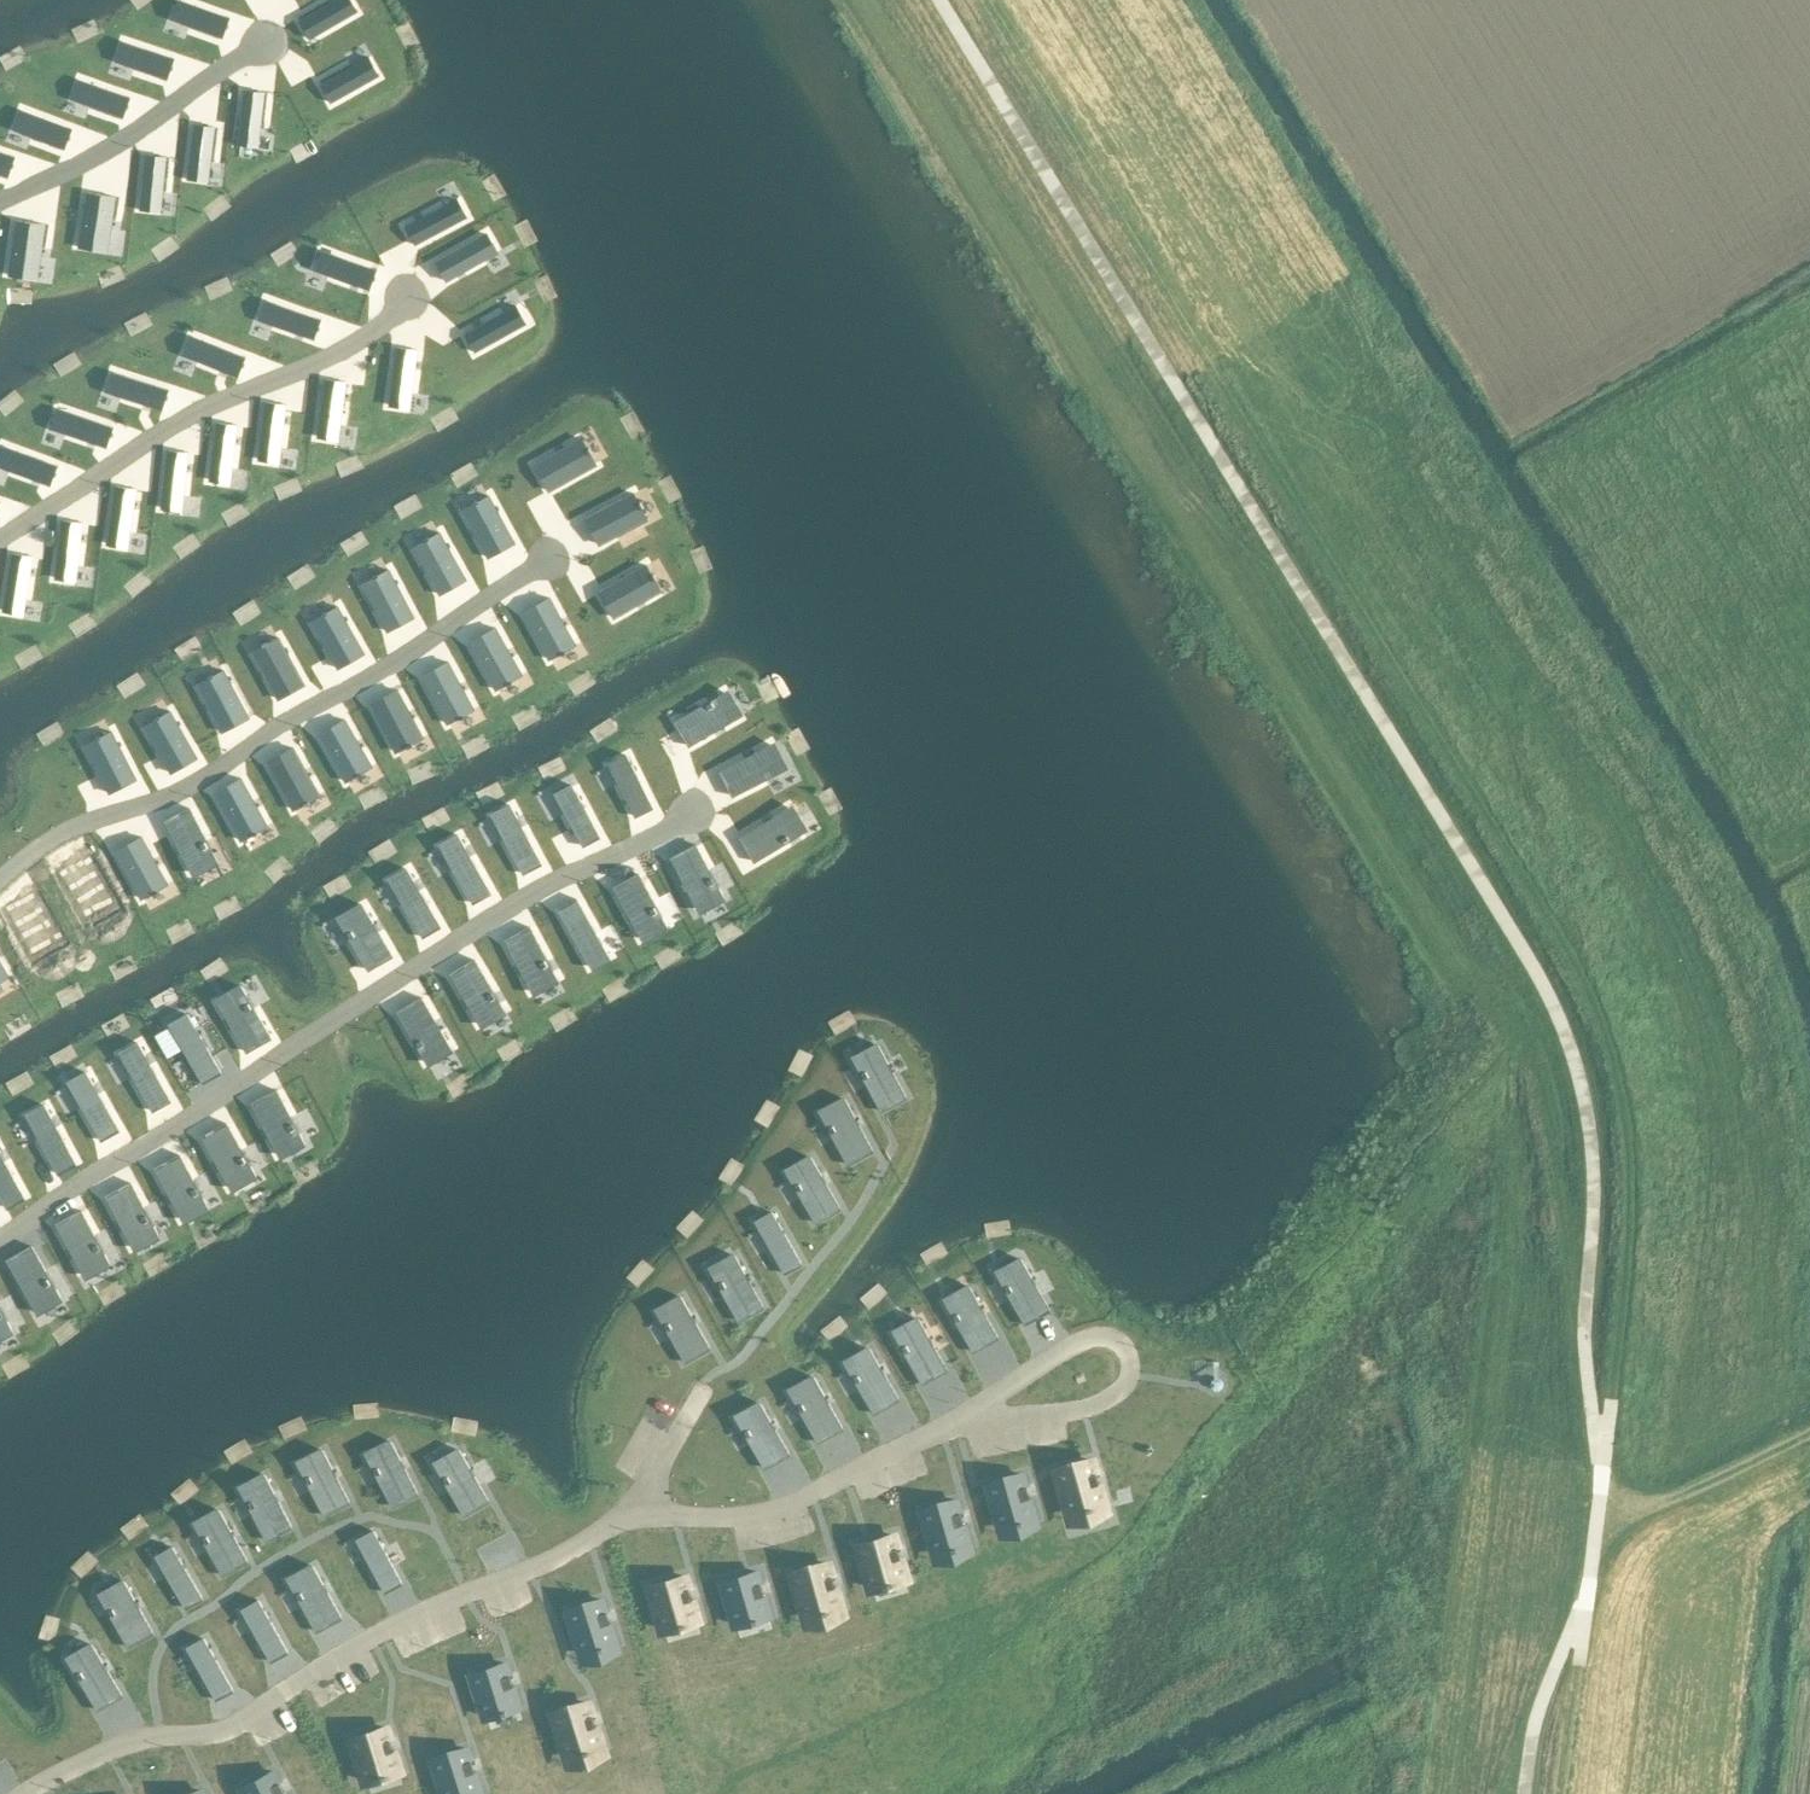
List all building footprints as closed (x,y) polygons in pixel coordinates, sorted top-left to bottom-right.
[(1059,1469),(1057,1469),(1058,1470),(1070,1512),(1070,1513),(1071,1513),(1071,1512),(1087,1508),(1087,1510),(1092,1508),(1091,1506),(1102,1503),(1102,1504),(1103,1504),(1103,1502),(1102,1502),(1097,1483),(1099,1482),(1098,1482),(1095,1473),(1096,1472),(1096,1471),(1094,1472),(1091,1461),(1091,1459),(1089,1460),(1059,1469)] [(989,1483),(988,1483),(988,1484),(989,1484),(1001,1526),(1000,1526),(1001,1527),(1002,1527),(1002,1526),(1017,1522),(1018,1524),(1023,1522),(1022,1521),(1033,1518),(1034,1518),(1034,1516),(1033,1516),(1028,1497),(1029,1497),(1029,1496),(1028,1496),(1026,1487),(1026,1486),(1026,1485),(1024,1486),(1021,1475),(1022,1475),(1021,1474),(1020,1474),(989,1483)] [(923,1509),(922,1509),(922,1511),(923,1511),(935,1552),(934,1552),(935,1553),(936,1553),(936,1552),(952,1548),(952,1550),(957,1549),(956,1547),(967,1544),(968,1544),(968,1542),(967,1542),(962,1523),(964,1523),(963,1522),(960,1513),(961,1513),(960,1512),(959,1512),(955,1501),(956,1501),(955,1500),(954,1500),(954,1501),(924,1509),(923,1509)] [(860,1544),(859,1544),(859,1546),(860,1545),(871,1587),(871,1588),(873,1588),(873,1587),(888,1583),(889,1585),(893,1583),(893,1582),(903,1579),(905,1579),(904,1577),(898,1558),(900,1558),(900,1557),(899,1557),(897,1548),(897,1547),(897,1546),(895,1547),(892,1536),(893,1536),(892,1535),(891,1535),(860,1544)] [(795,1572),(794,1573),(794,1574),(806,1615),(806,1617),(808,1616),(807,1616),(823,1611),(824,1613),(828,1612),(828,1610),(838,1607),(840,1607),(839,1606),(833,1586),(835,1586),(835,1585),(834,1585),(831,1576),(832,1576),(832,1575),(830,1575),(827,1564),(827,1563),(826,1563),(826,1564),(795,1573),(795,1572)] [(724,1580),(722,1581),(723,1582),(735,1623),(735,1625),(737,1624),(736,1624),(752,1619),(752,1621),(757,1620),(757,1618),(767,1615),(769,1615),(768,1614),(762,1594),(764,1594),(764,1593),(763,1593),(760,1584),(761,1584),(761,1583),(759,1583),(756,1572),(756,1571),(754,1571),(755,1572),(724,1581),(724,1580)] [(652,1585),(650,1585),(651,1587),(663,1628),(663,1629),(664,1629),(680,1624),(680,1626),(685,1625),(685,1623),(695,1620),(697,1620),(696,1618),(696,1619),(690,1599),(692,1599),(692,1598),(691,1598),(688,1589),(689,1589),(689,1588),(687,1588),(684,1577),(684,1576),(682,1576),(683,1577),(652,1585)] [(613,1643),(615,1643),(614,1641),(614,1642),(608,1623),(609,1622),(609,1621),(606,1612),(606,1611),(604,1611),(601,1601),(601,1599),(599,1600),(600,1600),(569,1610),(569,1609),(568,1610),(568,1611),(569,1611),(582,1652),(581,1652),(582,1653),(583,1653),(598,1648),(599,1649),(603,1648),(603,1646),(613,1643)] [(472,1672),(471,1673),(471,1674),(472,1674),(485,1715),(485,1717),(486,1716),(502,1711),(502,1713),(507,1711),(506,1709),(517,1706),(518,1706),(518,1705),(517,1705),(511,1686),(513,1685),(512,1684),(509,1675),(510,1675),(509,1674),(508,1675),(504,1664),(505,1664),(504,1662),(503,1663),(472,1673),(472,1672)] [(599,1747),(601,1746),(600,1745),(594,1726),(595,1725),(595,1724),(594,1725),(591,1715),(592,1715),(592,1714),(590,1715),(587,1704),(587,1703),(585,1703),(555,1713),(554,1713),(554,1714),(568,1755),(567,1755),(568,1757),(569,1756),(584,1751),(585,1753),(589,1751),(589,1750),(599,1746),(599,1747)] [(353,1737),(351,1737),(352,1739),(365,1780),(365,1781),(367,1781),(367,1780),(382,1775),(383,1777),(387,1776),(387,1774),(397,1771),(399,1771),(398,1769),(392,1750),(393,1750),(393,1749),(392,1749),(389,1740),(390,1740),(390,1739),(388,1739),(385,1728),(385,1727),(383,1727),(383,1728),(353,1737)] [(480,1792),(479,1790),(479,1791),(473,1771),(475,1771),(474,1770),(471,1761),(471,1760),(469,1760),(466,1750),(466,1749),(466,1748),(464,1749),(465,1749),(434,1759),(434,1758),(433,1759),(433,1760),(434,1760),(445,1793),(471,1793),(478,1792),(480,1792)] [(241,1787),(242,1788),(246,1793),(284,1793),(283,1793),(285,1792),(284,1791),(283,1791),(279,1783),(280,1783),(279,1782),(278,1783),(272,1772),(273,1772),(272,1771),(271,1772),(243,1787),(243,1786),(241,1787)]
